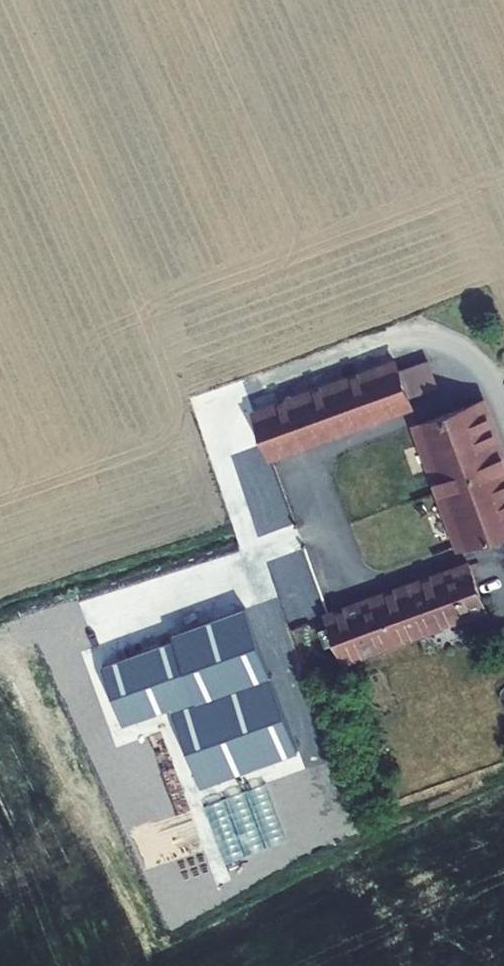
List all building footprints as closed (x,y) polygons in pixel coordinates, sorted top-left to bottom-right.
[(428,359),(398,370),(408,398),(438,387),(428,359)] [(395,363),(254,414),(269,457),(411,405),(408,398),(398,370),(395,363)] [(416,425),(461,548),(503,532),(503,461),(482,401),(416,425)] [(469,566),(328,618),(338,646),(343,660),(484,608),(469,566)] [(178,639),(198,695),(201,703),(272,678),(247,609),(176,634),(178,639)] [(52,686),(73,742),(110,729),(172,705),(198,695),(178,639),(52,686)] [(201,785),(298,750),(272,678),(201,703),(198,695),(172,705),(201,785)]
